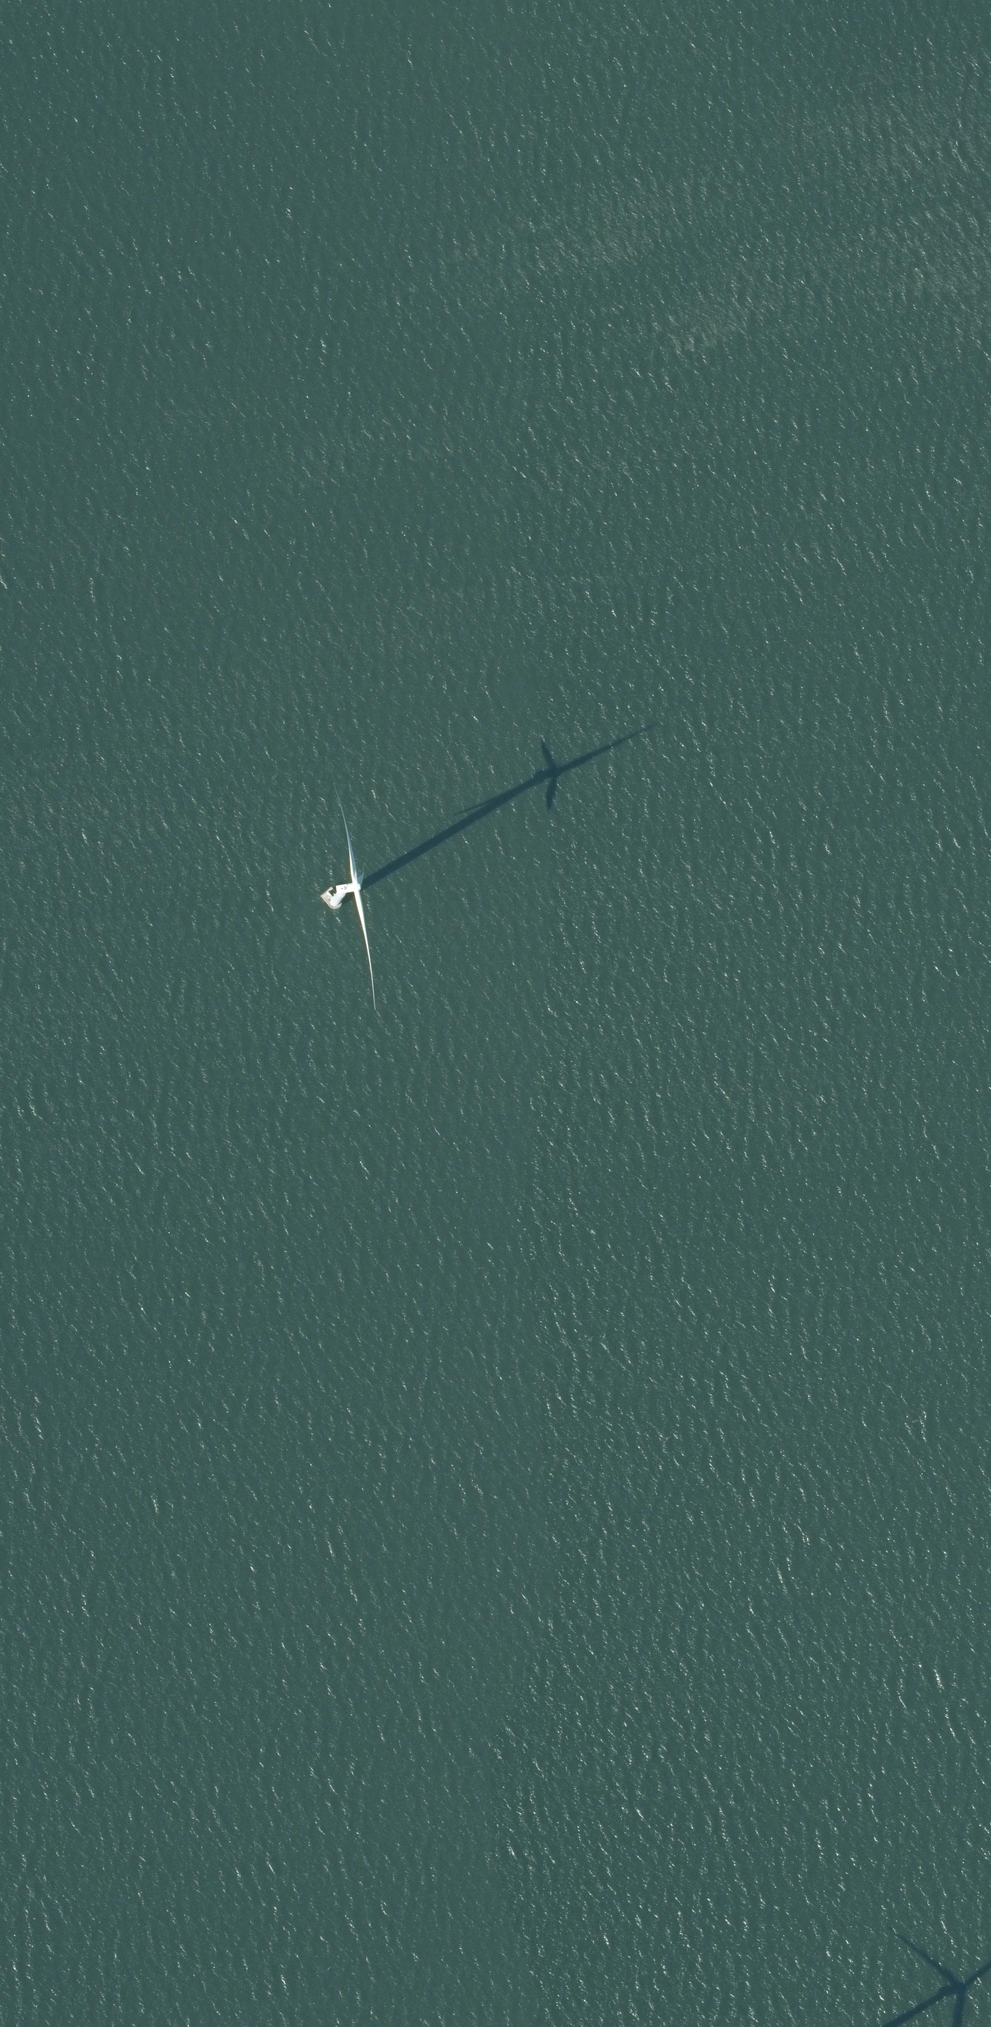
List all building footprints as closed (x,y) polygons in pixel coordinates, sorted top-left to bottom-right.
[(329,900),(329,902),(329,904),(330,905),(331,906),(333,906),(335,906),(336,905),(337,904),(338,902),(337,900),(336,899),(335,898),(333,898),(331,898),(330,899),(329,900)]
